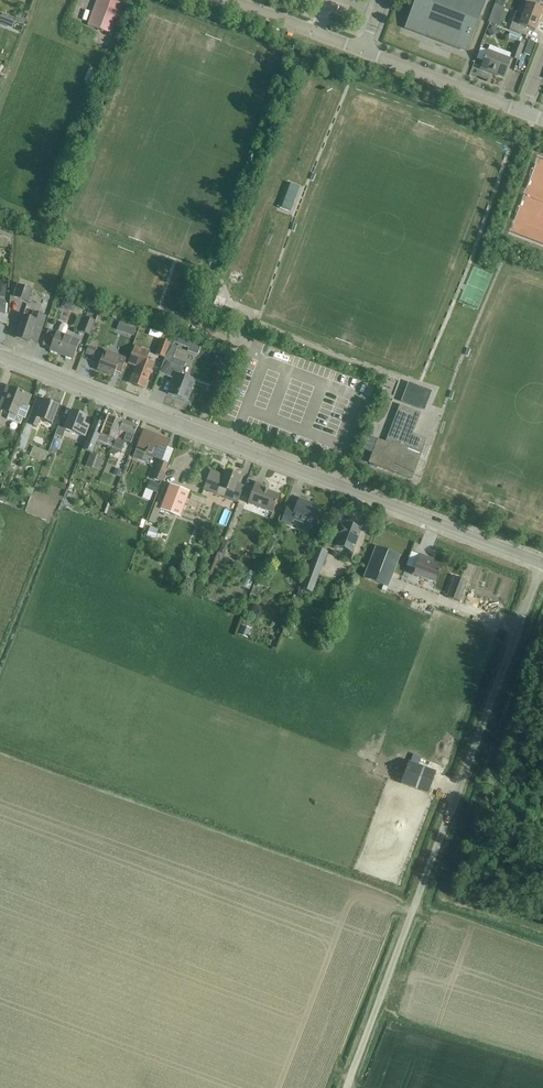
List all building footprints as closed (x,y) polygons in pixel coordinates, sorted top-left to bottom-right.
[(112,35),(126,0),(97,0),(87,26),(112,35)] [(485,0),(418,0),(407,29),(465,51),(485,0)] [(535,0),(526,0),(525,3),(527,4),(523,15),(539,21),(542,10),(537,8),(540,2),(535,0)] [(534,32),(539,21),(523,15),(516,12),(509,30),(526,36),(529,30),(534,32)] [(3,13),(1,17),(12,21),(15,22),(24,25),(26,20),(17,17),(16,18),(3,13)] [(491,14),(488,23),(490,24),(498,27),(501,17),(491,14)] [(494,27),(487,30),(489,37),(497,34),(494,27)] [(511,33),(507,42),(516,45),(516,42),(520,44),(523,37),(511,33)] [(99,35),(96,42),(109,47),(111,48),(114,40),(112,40),(99,35)] [(528,41),(524,54),(530,56),(534,44),(528,41)] [(512,55),(511,58),(518,61),(524,45),(520,44),(516,42),(516,45),(512,55)] [(487,51),(481,69),(503,77),(510,60),(511,58),(512,55),(489,46),(487,51)] [(8,61),(1,57),(0,59),(0,68),(3,70),(8,61)] [(8,285),(0,285),(0,289),(0,296),(8,296),(8,285)] [(14,297),(28,302),(33,290),(18,285),(14,297)] [(214,304),(213,307),(221,311),(221,309),(223,306),(225,300),(217,297),(214,304)] [(221,311),(220,313),(234,318),(235,315),(236,312),(227,308),(223,306),(221,309),(221,311)] [(42,330),(47,316),(34,312),(32,319),(23,316),(16,338),(29,343),(35,328),(42,330)] [(94,321),(86,317),(80,332),(89,335),(94,321)] [(58,333),(57,332),(49,329),(43,345),(51,348),(50,351),(73,360),(80,342),(66,336),(68,329),(68,327),(67,325),(65,324),(62,324),(61,326),(58,333)] [(131,326),(128,335),(133,337),(136,328),(131,326)] [(176,338),(174,343),(189,349),(190,344),(176,338)] [(155,356),(164,359),(170,344),(161,341),(155,356)] [(178,347),(170,344),(159,374),(173,379),(171,384),(168,394),(186,402),(193,384),(194,381),(181,376),(186,363),(173,358),(178,347)] [(88,346),(85,354),(93,357),(95,349),(90,347),(88,346)] [(130,383),(144,389),(153,364),(147,362),(150,353),(134,347),(128,363),(137,367),(130,383)] [(127,359),(105,351),(102,361),(101,360),(97,371),(113,377),(115,371),(121,373),(127,359)] [(213,364),(219,366),(222,358),(216,355),(213,364)] [(402,402),(422,410),(428,394),(408,386),(402,402)] [(29,407),(28,407),(32,397),(12,389),(3,411),(12,414),(9,420),(22,425),(29,407)] [(35,405),(27,425),(32,427),(38,430),(41,421),(53,426),(60,408),(44,402),(42,407),(35,405)] [(420,414),(400,406),(400,407),(399,407),(399,410),(397,415),(394,422),(391,429),(386,443),(387,443),(386,447),(385,449),(379,447),(376,455),(373,454),(369,463),(412,479),(420,457),(419,456),(425,440),(412,435),(414,429),(417,422),(420,414)] [(63,419),(56,436),(64,440),(68,431),(86,438),(90,428),(85,426),(88,419),(72,413),(69,422),(63,419)] [(86,438),(82,448),(92,452),(98,435),(109,439),(106,447),(112,449),(123,422),(106,415),(102,426),(92,422),(90,428),(86,438)] [(137,427),(123,422),(112,449),(116,450),(121,452),(125,442),(131,444),(137,427)] [(27,425),(24,434),(28,436),(32,427),(27,425)] [(144,432),(137,449),(136,449),(132,457),(141,461),(145,452),(162,459),(169,442),(144,432)] [(33,445),(30,456),(46,462),(49,453),(50,451),(33,445)] [(50,451),(49,453),(55,455),(58,449),(52,447),(50,451)] [(98,471),(104,457),(89,451),(84,466),(98,471)] [(160,483),(168,464),(160,461),(152,480),(160,483)] [(220,488),(228,491),(225,498),(237,503),(244,486),(237,484),(239,477),(226,472),(224,476),(211,471),(204,490),(217,495),(220,488)] [(152,482),(148,491),(156,494),(160,485),(152,482)] [(256,484),(248,505),(273,515),(280,497),(263,490),(264,487),(256,484)] [(170,485),(161,510),(180,518),(183,511),(190,493),(170,485)] [(287,507),(282,522),(291,525),(293,520),(314,528),(321,510),(307,505),(307,503),(299,500),(295,510),(287,507)] [(230,525),(233,508),(220,505),(216,522),(230,525)] [(333,538),(339,540),(336,547),(352,553),(354,547),(355,548),(358,541),(357,540),(361,531),(360,530),(360,528),(353,525),(352,527),(345,524),(345,525),(339,522),(333,538)] [(155,539),(158,531),(149,528),(147,536),(155,539)] [(222,548),(220,553),(225,555),(227,550),(228,550),(231,544),(225,541),(222,548)] [(400,557),(389,553),(376,548),(364,578),(388,588),(395,569),(400,557)] [(327,553),(317,549),(302,589),(312,593),(327,553)] [(420,556),(412,576),(435,585),(442,568),(429,563),(430,560),(420,556)] [(253,584),(257,571),(250,569),(247,582),(253,584)] [(189,572),(185,581),(192,583),(195,575),(189,572)] [(454,577),(447,598),(460,602),(467,582),(454,577)] [(246,638),(250,629),(242,626),(238,635),(246,638)] [(428,794),(436,773),(408,763),(401,784),(428,794)]
